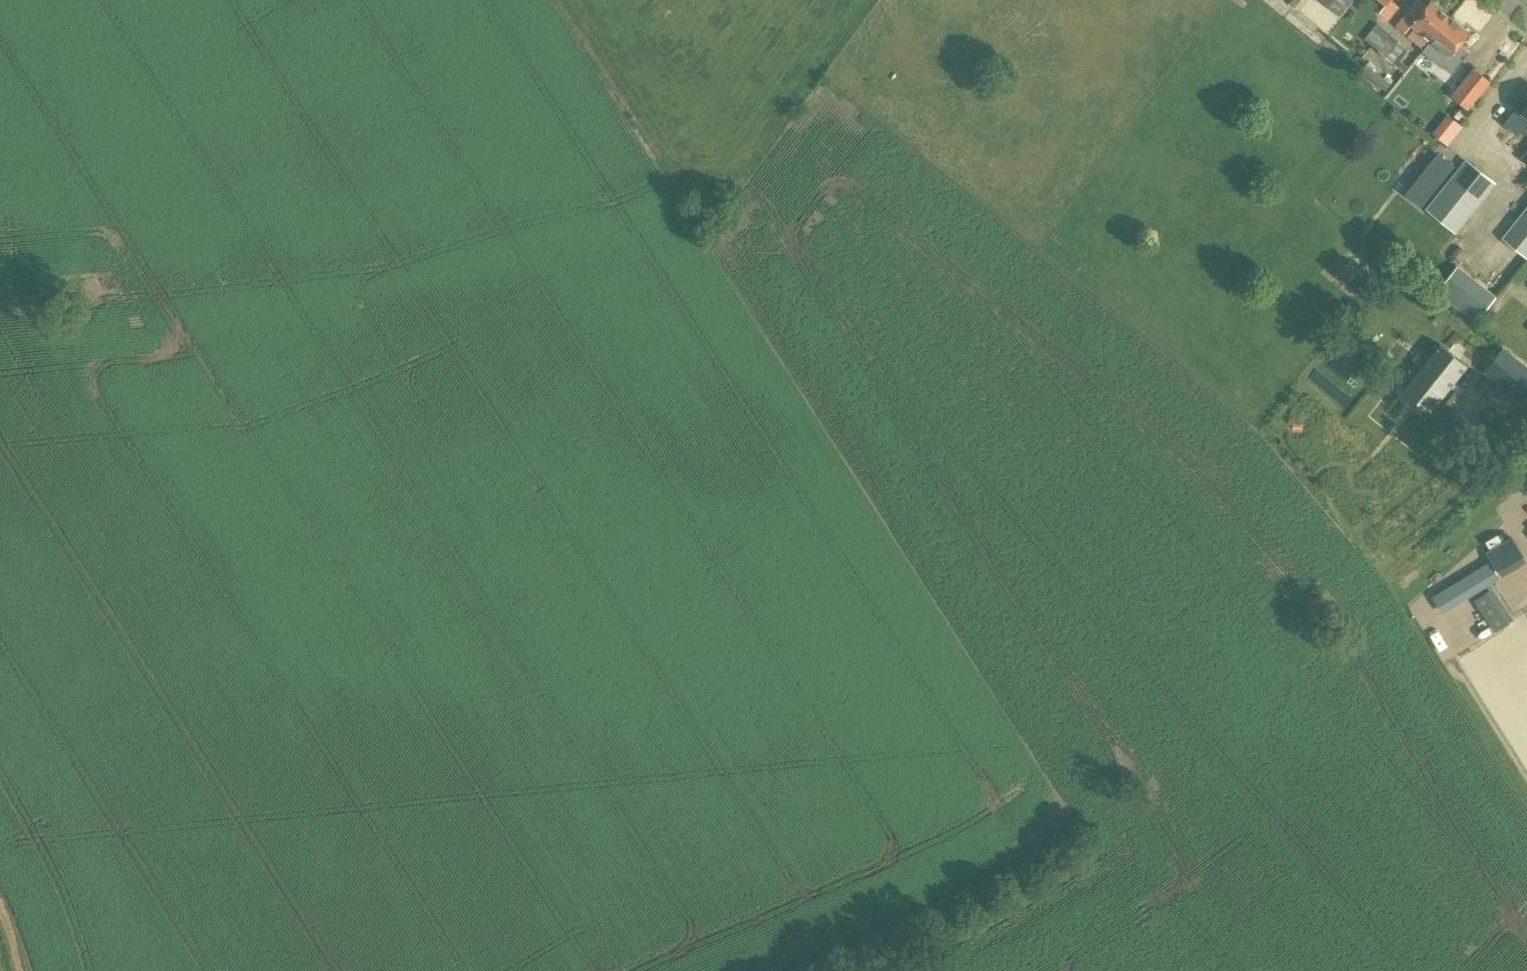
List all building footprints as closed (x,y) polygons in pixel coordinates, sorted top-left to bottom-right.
[(1354,0),(1319,0),(1341,17),(1354,0)] [(1386,4),(1379,12),(1389,20),(1399,7),(1390,0),(1381,0),(1386,4)] [(1431,40),(1450,17),(1431,1),(1415,20),(1406,13),(1396,25),(1405,33),(1412,25),(1431,40)] [(1423,50),(1452,73),(1469,52),(1460,45),(1470,32),(1450,17),(1431,40),(1423,50)] [(1373,45),(1386,30),(1377,23),(1365,38),(1373,45)] [(1404,72),(1408,67),(1400,60),(1408,50),(1406,49),(1407,47),(1386,30),(1373,45),(1404,72)] [(1386,90),(1392,83),(1366,63),(1361,70),(1386,90)] [(1468,109),(1491,81),(1475,68),(1453,96),(1468,109)] [(1466,112),(1461,108),(1455,116),(1459,120),(1466,112)] [(1443,141),(1413,178),(1429,191),(1459,153),(1443,141)] [(1466,159),(1426,209),(1456,234),(1496,184),(1466,159)] [(1503,237),(1526,256),(1526,207),(1503,237)] [(1499,238),(1481,258),(1493,269),(1511,249),(1499,238)] [(1476,323),(1497,296),(1457,266),(1437,293),(1476,323)] [(1468,366),(1440,344),(1403,390),(1431,412),(1468,366)] [(1500,349),(1482,372),(1526,408),(1526,370),(1500,349)] [(1489,563),(1432,597),(1442,614),(1500,580),(1489,563)] [(1473,597),(1491,631),(1512,620),(1494,586),(1473,597)]
